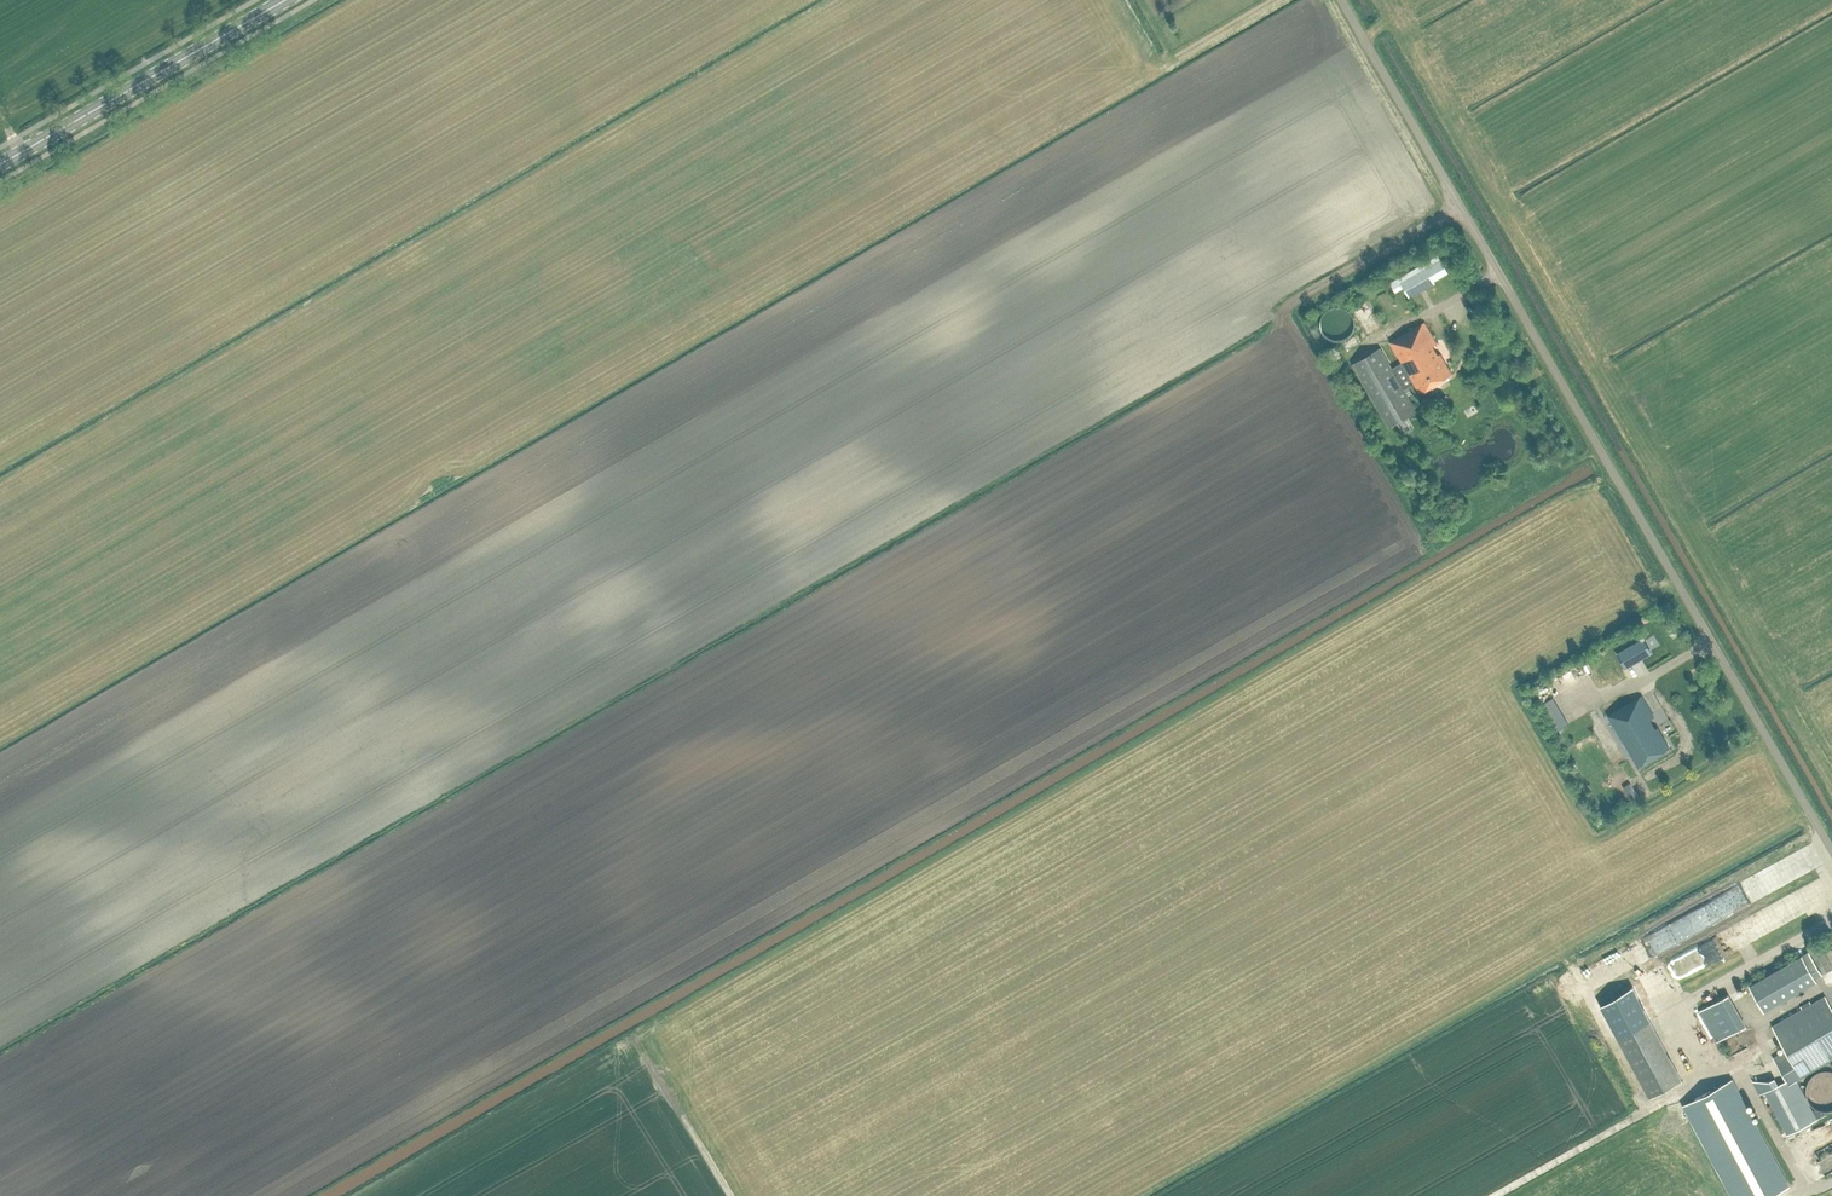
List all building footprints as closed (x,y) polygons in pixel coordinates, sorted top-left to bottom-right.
[(1423,263),(1398,276),(1409,297),(1435,282),(1434,281),(1439,277),(1448,272),(1438,254),(1423,263)] [(1414,295),(1408,299),(1415,311),(1422,307),(1414,295)] [(1451,373),(1439,353),(1437,354),(1432,346),(1436,343),(1424,321),(1390,341),(1402,361),(1392,367),(1380,347),(1352,363),(1389,426),(1416,410),(1404,388),(1414,382),(1419,391),(1451,373)] [(1642,638),(1617,653),(1625,667),(1650,652),(1642,638)] [(1641,695),(1608,715),(1637,765),(1668,747),(1657,727),(1655,728),(1649,718),(1653,716),(1641,695)] [(1566,723),(1554,699),(1545,704),(1558,728),(1566,723)] [(1613,763),(1620,758),(1617,752),(1609,757),(1613,763)] [(1820,946),(1811,950),(1821,973),(1831,968),(1820,946)] [(1763,1011),(1816,980),(1815,978),(1821,974),(1814,961),(1807,964),(1802,955),(1749,985),(1763,1011)] [(1659,1002),(1680,992),(1676,985),(1665,991),(1665,992),(1657,997),(1659,1002)] [(1699,1011),(1716,1041),(1746,1025),(1728,994),(1699,1011)] [(1772,1026),(1786,1049),(1773,1056),(1786,1079),(1773,1086),(1764,1090),(1787,1134),(1816,1118),(1796,1079),(1829,1060),(1831,1064),(1831,1008),(1824,995),(1772,1026)] [(1681,1079),(1649,1019),(1617,1036),(1649,1096),(1681,1079)] [(1813,1106),(1817,1109),(1824,1111),(1831,1110),(1831,1071),(1828,1070),(1821,1070),(1815,1073),(1811,1077),(1807,1082),(1806,1088),(1806,1095),(1808,1101),(1813,1106)] [(1789,1185),(1732,1078),(1682,1105),(1731,1195),(1768,1195),(1789,1185)] [(1769,1079),(1752,1080),(1759,1093),(1764,1090),(1773,1086),(1769,1079)] [(1802,1134),(1810,1156),(1815,1154),(1817,1159),(1822,1157),(1821,1154),(1828,1151),(1826,1146),(1831,1144),(1831,1123),(1802,1134)]
